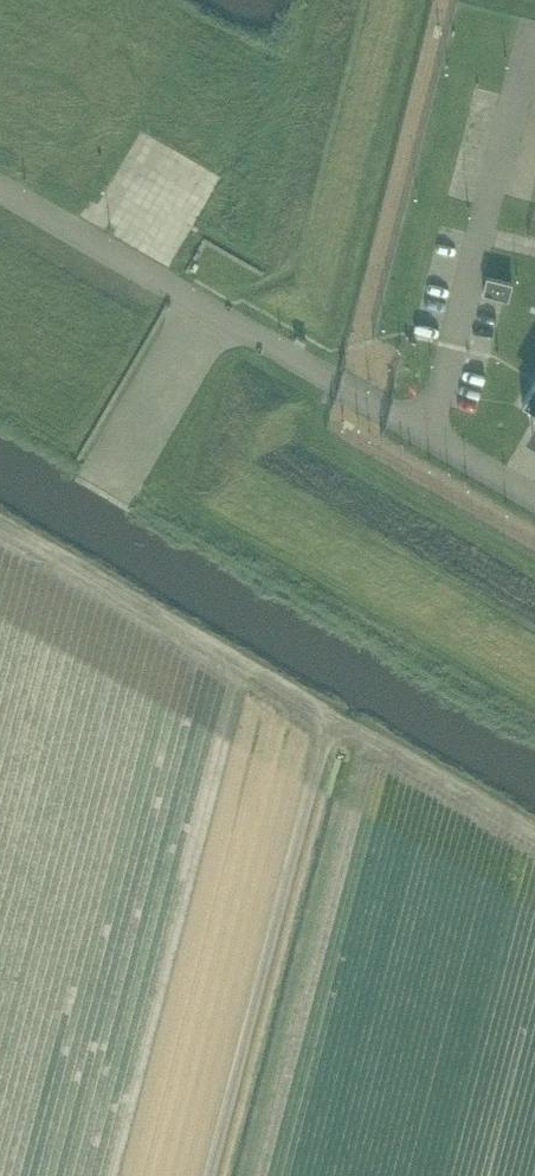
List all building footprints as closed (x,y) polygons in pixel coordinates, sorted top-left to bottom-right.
[(487,273),(482,290),(507,297),(512,280),(487,273)] [(534,408),(534,381),(523,401),(534,408)] [(523,428),(534,435),(534,408),(523,428)]
